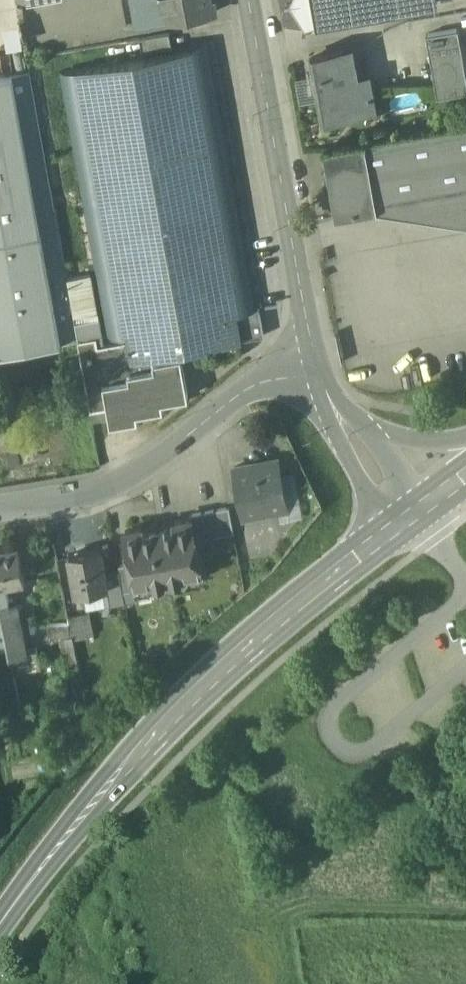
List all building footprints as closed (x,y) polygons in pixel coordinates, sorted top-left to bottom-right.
[(138,26),(171,20),(168,0),(133,0),(138,26)] [(171,20),(214,12),(212,0),(208,0),(168,0),(171,20)] [(316,29),(436,7),(435,0),(311,0),(316,29)] [(426,37),(437,99),(465,94),(465,77),(458,31),(426,37)] [(146,37),(141,38),(143,52),(172,47),(169,32),(146,37)] [(210,44),(60,71),(108,336),(127,332),(129,340),(132,359),(181,350),(182,358),(196,355),(195,348),(242,339),(238,313),(257,309),(210,44)] [(365,49),(310,58),(321,120),(340,117),(338,105),(374,99),(365,49)] [(0,77),(0,355),(78,341),(78,340),(30,72),(0,77)] [(366,141),(376,200),(465,185),(465,184),(465,123),(366,141)] [(366,141),(326,148),(338,213),(377,206),(376,200),(366,141)] [(376,200),(377,206),(465,220),(465,189),(465,185),(376,200)] [(257,309),(238,313),(242,339),(265,335),(260,309),(257,309)] [(129,340),(99,346),(97,337),(78,340),(78,341),(91,410),(106,408),(108,407),(111,424),(139,419),(137,413),(164,408),(162,401),(189,396),(182,358),(181,350),(132,359),(129,340)] [(106,408),(91,410),(93,421),(108,418),(106,408)] [(279,464),(258,469),(250,463),(235,466),(244,517),(288,508),(279,464)] [(230,506),(190,514),(191,518),(192,517),(196,539),(234,532),(234,531),(230,506)] [(153,528),(143,530),(142,527),(126,530),(132,562),(135,578),(137,578),(148,576),(149,581),(153,584),(186,578),(189,574),(188,568),(201,566),(196,539),(192,517),(191,518),(176,521),(176,524),(153,528)] [(158,519),(153,526),(153,528),(166,526),(165,524),(158,519)] [(0,546),(0,582),(6,581),(25,577),(20,543),(0,546)] [(102,548),(71,554),(78,592),(107,587),(109,586),(107,574),(102,548)] [(132,562),(119,564),(120,571),(124,590),(137,588),(139,587),(137,578),(135,578),(132,562)] [(120,571),(107,574),(109,586),(107,587),(110,603),(125,600),(124,590),(120,571)] [(153,584),(149,581),(148,576),(137,578),(139,587),(137,588),(139,598),(155,595),(153,584)] [(0,582),(0,599),(1,605),(15,603),(13,597),(9,598),(6,581),(0,582)] [(137,588),(124,590),(125,600),(139,598),(137,588)] [(15,603),(1,605),(5,627),(11,655),(27,652),(26,648),(17,602),(15,603)] [(91,612),(69,616),(70,622),(73,634),(73,637),(79,636),(95,633),(91,612)] [(70,622),(49,623),(50,635),(62,634),(73,634),(70,622)] [(73,634),(62,634),(63,649),(75,647),(73,637),(73,634)] [(37,646),(26,648),(27,652),(11,655),(14,668),(30,665),(30,667),(41,664),(37,646)]
